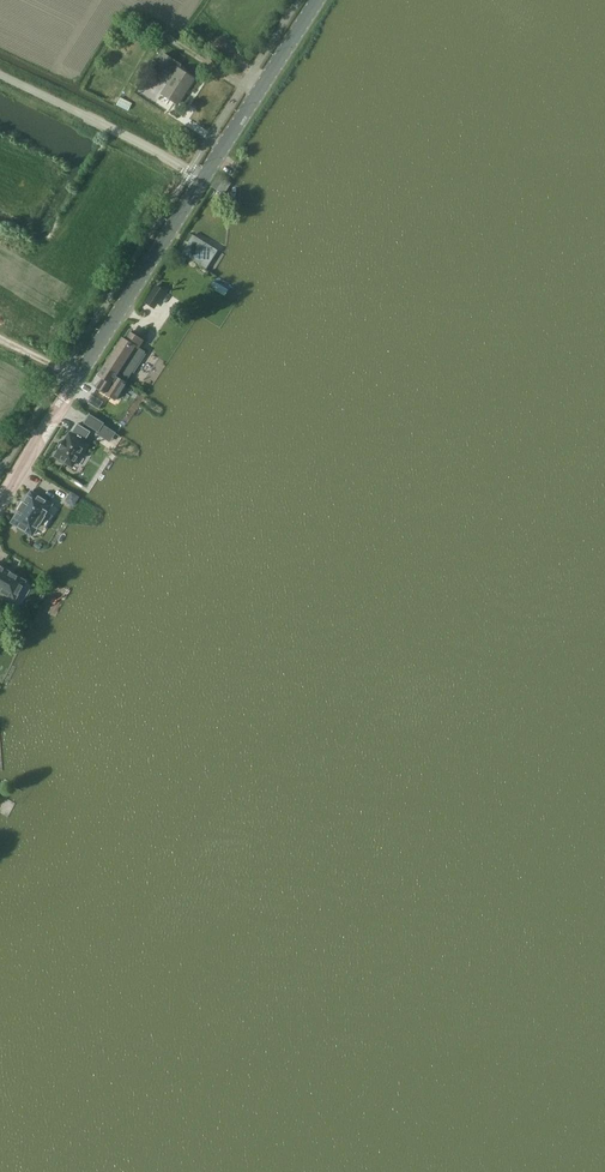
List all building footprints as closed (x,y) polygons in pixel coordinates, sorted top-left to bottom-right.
[(194,78),(179,68),(181,64),(165,53),(158,64),(174,74),(162,93),(178,103),(194,78)] [(114,99),(122,84),(115,80),(107,95),(114,99)] [(117,105),(128,110),(132,103),(120,97),(117,105)] [(223,178),(219,175),(212,186),(216,189),(223,178)] [(193,234),(182,253),(206,268),(218,249),(193,234)] [(156,284),(144,302),(154,308),(166,290),(156,284)] [(102,378),(96,389),(104,394),(116,400),(127,382),(126,382),(145,351),(139,348),(144,340),(131,332),(126,339),(123,337),(103,368),(98,375),(101,377),(102,378)] [(103,402),(93,395),(88,402),(99,409),(103,402)] [(97,421),(90,417),(86,423),(94,428),(97,421)] [(85,441),(91,431),(78,423),(72,433),(70,432),(64,440),(59,447),(60,447),(55,456),(71,466),(82,448),(84,449),(88,443),(85,441)] [(20,510),(12,522),(33,535),(40,523),(41,523),(45,516),(45,515),(52,504),(32,491),(24,503),(24,502),(19,510),(20,510)] [(70,491),(65,501),(73,506),(79,497),(70,491)] [(17,600),(27,581),(0,566),(0,590),(17,600)]
